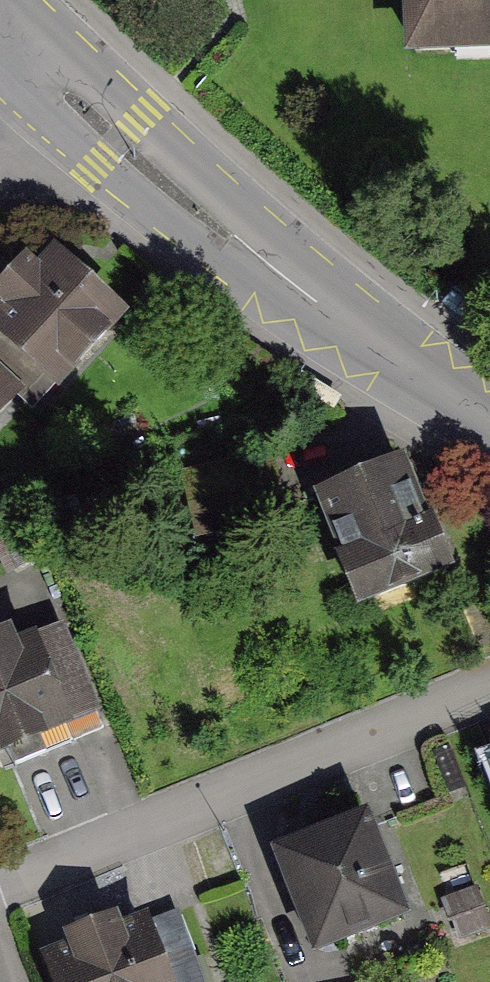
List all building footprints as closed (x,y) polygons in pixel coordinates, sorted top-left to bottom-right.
[(411,53),(489,49),(489,0),(409,0),(411,53)] [(38,375),(58,394),(130,321),(59,253),(41,272),(29,261),(0,290),(0,304),(5,310),(0,315),(0,414),(38,375)] [(455,284),(444,299),(480,326),(489,312),(489,310),(455,284)] [(417,460),(322,493),(363,609),(427,587),(417,561),(449,549),(417,460)] [(0,643),(0,760),(76,730),(41,641),(25,647),(20,635),(0,643)] [(375,820),(282,852),(319,954),(411,922),(375,820)] [(50,959),(58,981),(183,981),(161,918),(128,929),(124,919),(65,939),(70,952),(50,959)]
